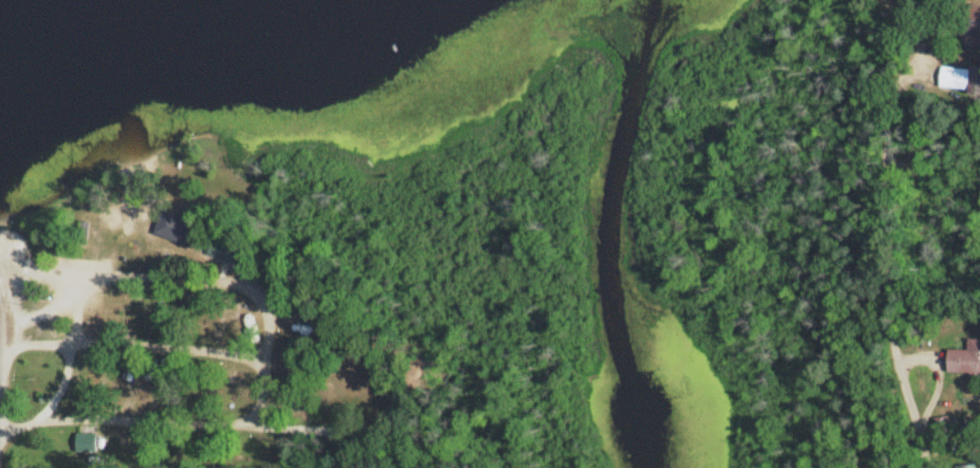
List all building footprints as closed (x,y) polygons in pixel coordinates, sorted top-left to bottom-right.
[(942,67),(941,88),(971,89),(970,96),(979,97),(979,69),(942,67)] [(200,249),(209,225),(169,209),(160,234),(200,249)] [(951,373),(979,373),(979,340),(965,340),(965,349),(951,349),(951,373)] [(100,434),(75,435),(75,455),(100,454),(100,434)]
